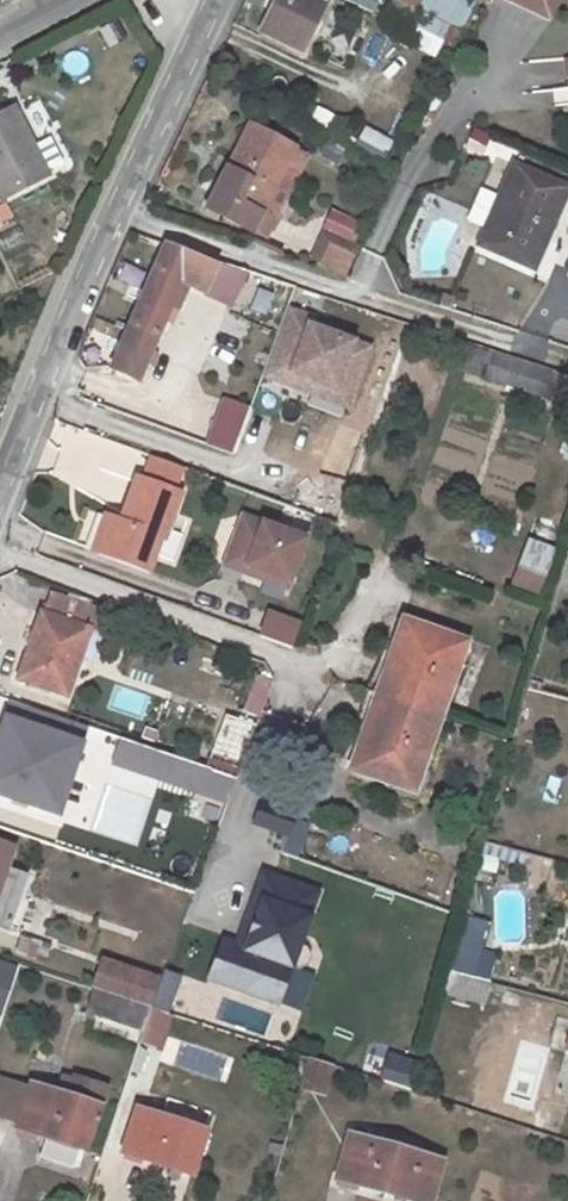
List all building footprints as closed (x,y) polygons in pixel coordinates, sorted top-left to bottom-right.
[(301,50),(326,0),(275,0),(260,29),(301,50)] [(339,0),(368,16),(377,0),(339,0)] [(379,23),(405,36),(416,12),(392,0),(390,0),(379,23)] [(416,12),(421,0),(392,0),(416,12)] [(549,21),(556,0),(482,0),(549,21)] [(13,109),(0,116),(0,195),(1,198),(47,175),(13,109)] [(265,228),(269,230),(271,225),(275,227),(283,208),(269,202),(296,149),(248,124),(217,183),(232,190),(219,216),(260,237),(265,228)] [(359,126),(353,140),(381,152),(387,138),(359,126)] [(469,130),(462,151),(478,157),(485,136),(469,130)] [(296,149),(269,202),(283,208),(309,155),(296,149)] [(550,201),(559,183),(512,163),(477,244),(533,269),(560,206),(550,201)] [(217,183),(204,208),(219,216),(232,190),(217,183)] [(550,201),(560,206),(567,189),(567,187),(559,183),(550,201)] [(318,260),(317,263),(343,275),(357,247),(322,230),(309,256),(318,260)] [(186,285),(231,306),(245,271),(163,242),(109,368),(136,379),(158,333),(166,336),(186,285)] [(372,341),(288,309),(261,379),(345,411),(372,341)] [(481,374),(540,394),(549,367),(490,348),(481,374)] [(203,445),(231,451),(243,402),(215,396),(203,445)] [(142,481),(172,491),(179,470),(150,459),(142,481)] [(164,538),(179,493),(172,491),(142,481),(135,479),(121,521),(113,518),(101,552),(149,569),(161,536),(164,538)] [(301,532),(237,511),(218,567),(282,588),(301,532)] [(101,552),(113,518),(105,516),(93,550),(101,552)] [(521,536),(507,583),(534,591),(548,544),(521,536)] [(41,610),(17,678),(65,695),(83,644),(95,649),(108,611),(50,591),(44,611),(41,610)] [(262,608),(253,634),(289,646),(297,620),(262,608)] [(465,642),(404,619),(387,665),(399,668),(388,698),(439,716),(465,642)] [(376,694),(388,698),(399,668),(387,665),(376,694)] [(376,694),(367,720),(379,725),(388,698),(376,694)] [(439,716),(388,698),(379,725),(367,720),(350,766),(412,791),(439,716)] [(260,714),(248,710),(244,722),(226,715),(207,767),(228,774),(237,777),(260,714)] [(0,723),(0,794),(57,814),(81,743),(2,717),(0,723)] [(228,774),(207,767),(157,750),(149,775),(227,803),(237,777),(228,774)] [(295,814),(261,802),(253,824),(287,836),(295,814)] [(4,865),(10,848),(0,844),(0,924),(16,930),(25,901),(17,898),(26,873),(4,865)] [(319,884),(260,865),(236,941),(217,935),(201,986),(279,1011),(319,884)] [(40,955),(42,941),(15,938),(13,952),(40,955)] [(489,982),(496,953),(455,941),(446,970),(489,982)] [(102,959),(92,989),(140,1005),(148,1007),(157,979),(102,959)] [(13,966),(0,961),(0,1001),(13,966)] [(491,982),(489,982),(446,970),(440,992),(485,1004),(491,982)] [(140,1005),(92,989),(84,1011),(142,1031),(143,1028),(150,1008),(148,1007),(140,1005)] [(150,1008),(143,1028),(154,1033),(161,1012),(150,1008)] [(52,1053),(37,1049),(35,1056),(49,1060),(52,1053)] [(406,1087),(414,1058),(384,1049),(375,1077),(406,1087)] [(306,1058),(299,1085),(322,1092),(330,1065),(306,1058)] [(79,1147),(84,1149),(103,1087),(72,1077),(66,1095),(29,1083),(27,1088),(17,1120),(15,1126),(45,1136),(39,1154),(73,1165),(79,1147)] [(27,1088),(0,1079),(0,1115),(17,1120),(27,1088)] [(189,1174),(204,1131),(135,1108),(122,1151),(168,1167),(182,1171),(189,1174)] [(406,1192),(429,1198),(440,1160),(349,1132),(336,1178),(404,1199),(406,1192)] [(165,1175),(179,1180),(182,1171),(168,1167),(165,1175)]
